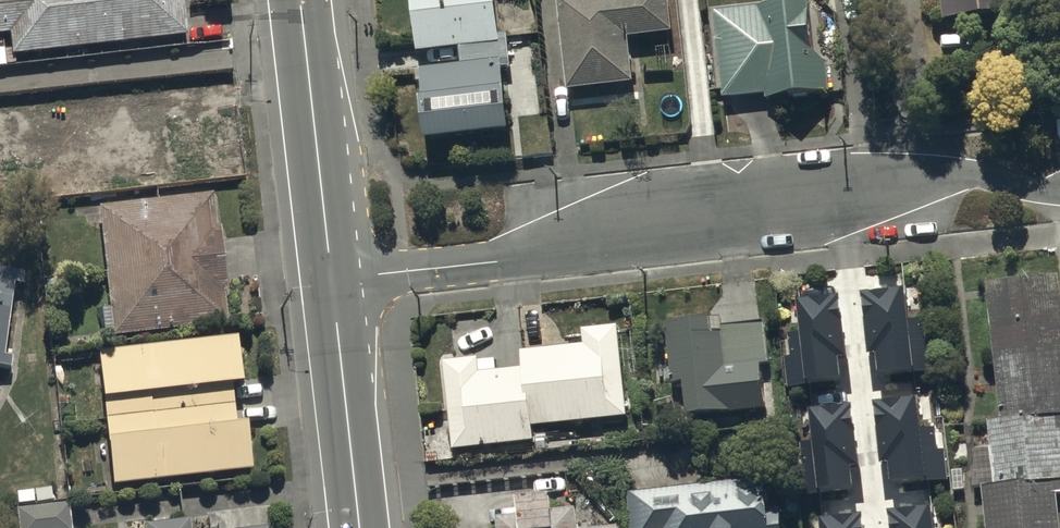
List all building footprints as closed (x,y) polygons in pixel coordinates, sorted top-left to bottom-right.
[(9,42),(11,62),(187,43),(183,0),(0,0),(0,43),(9,42)] [(415,59),(458,55),(459,68),(500,64),(493,0),(409,0),(415,59)] [(565,96),(632,90),(627,44),(671,40),(667,0),(555,0),(565,96)] [(932,2),(941,1),(944,29),(1019,22),(1017,0),(932,0),(932,2)] [(807,11),(713,19),(721,104),(765,101),(766,106),(828,100),(826,71),(812,62),(807,11)] [(505,69),(413,79),(421,156),(514,146),(505,69)] [(10,153),(5,108),(0,108),(0,154),(10,153)] [(169,186),(162,120),(116,124),(116,128),(70,132),(70,136),(49,138),(52,162),(63,161),(64,174),(73,173),(75,195),(169,186)] [(99,214),(107,278),(224,265),(220,234),(216,235),(212,201),(99,214)] [(224,265),(107,278),(114,343),(227,330),(223,297),(228,296),(224,265)] [(0,274),(0,375),(10,376),(11,361),(7,360),(15,276),(0,274)] [(984,292),(999,429),(989,430),(995,492),(979,493),(983,527),(1059,527),(1056,502),(1059,501),(1059,316),(1057,284),(984,292)] [(909,300),(872,304),(879,365),(884,365),(886,381),(936,376),(933,348),(927,348),(925,327),(912,328),(909,300)] [(840,306),(802,310),(805,338),(792,339),(794,363),(789,363),(792,392),(843,387),(841,369),(847,368),(840,306)] [(667,329),(670,393),(683,392),(685,424),(702,427),(728,418),(763,416),(761,372),(768,372),(765,327),(759,327),(759,324),(726,326),(726,331),(721,331),(722,340),(711,340),(710,326),(667,329)] [(496,365),(444,368),(451,457),(533,447),(532,432),(625,423),(617,333),(581,335),(582,353),(521,356),(522,374),(496,376),(496,365)] [(98,360),(105,425),(234,411),(232,395),(243,394),(237,345),(98,360)] [(921,410),(884,414),(890,474),(894,474),(896,491),(948,486),(945,458),(939,459),(936,437),(924,438),(921,410)] [(234,411),(105,425),(113,494),(252,478),(247,434),(237,436),(234,411)] [(854,416),(815,420),(818,448),(806,449),(809,471),(803,472),(806,502),(858,496),(856,477),(861,477),(854,416)] [(630,497),(632,527),(782,527),(781,515),(763,516),(762,503),(741,504),(740,488),(630,497)] [(16,492),(17,509),(52,507),(51,490),(16,492)] [(68,509),(17,515),(18,527),(71,527),(68,509)] [(575,518),(550,519),(550,511),(514,513),(514,524),(495,525),(495,527),(576,527),(575,518)] [(897,522),(898,527),(935,527),(934,518),(897,522)]
